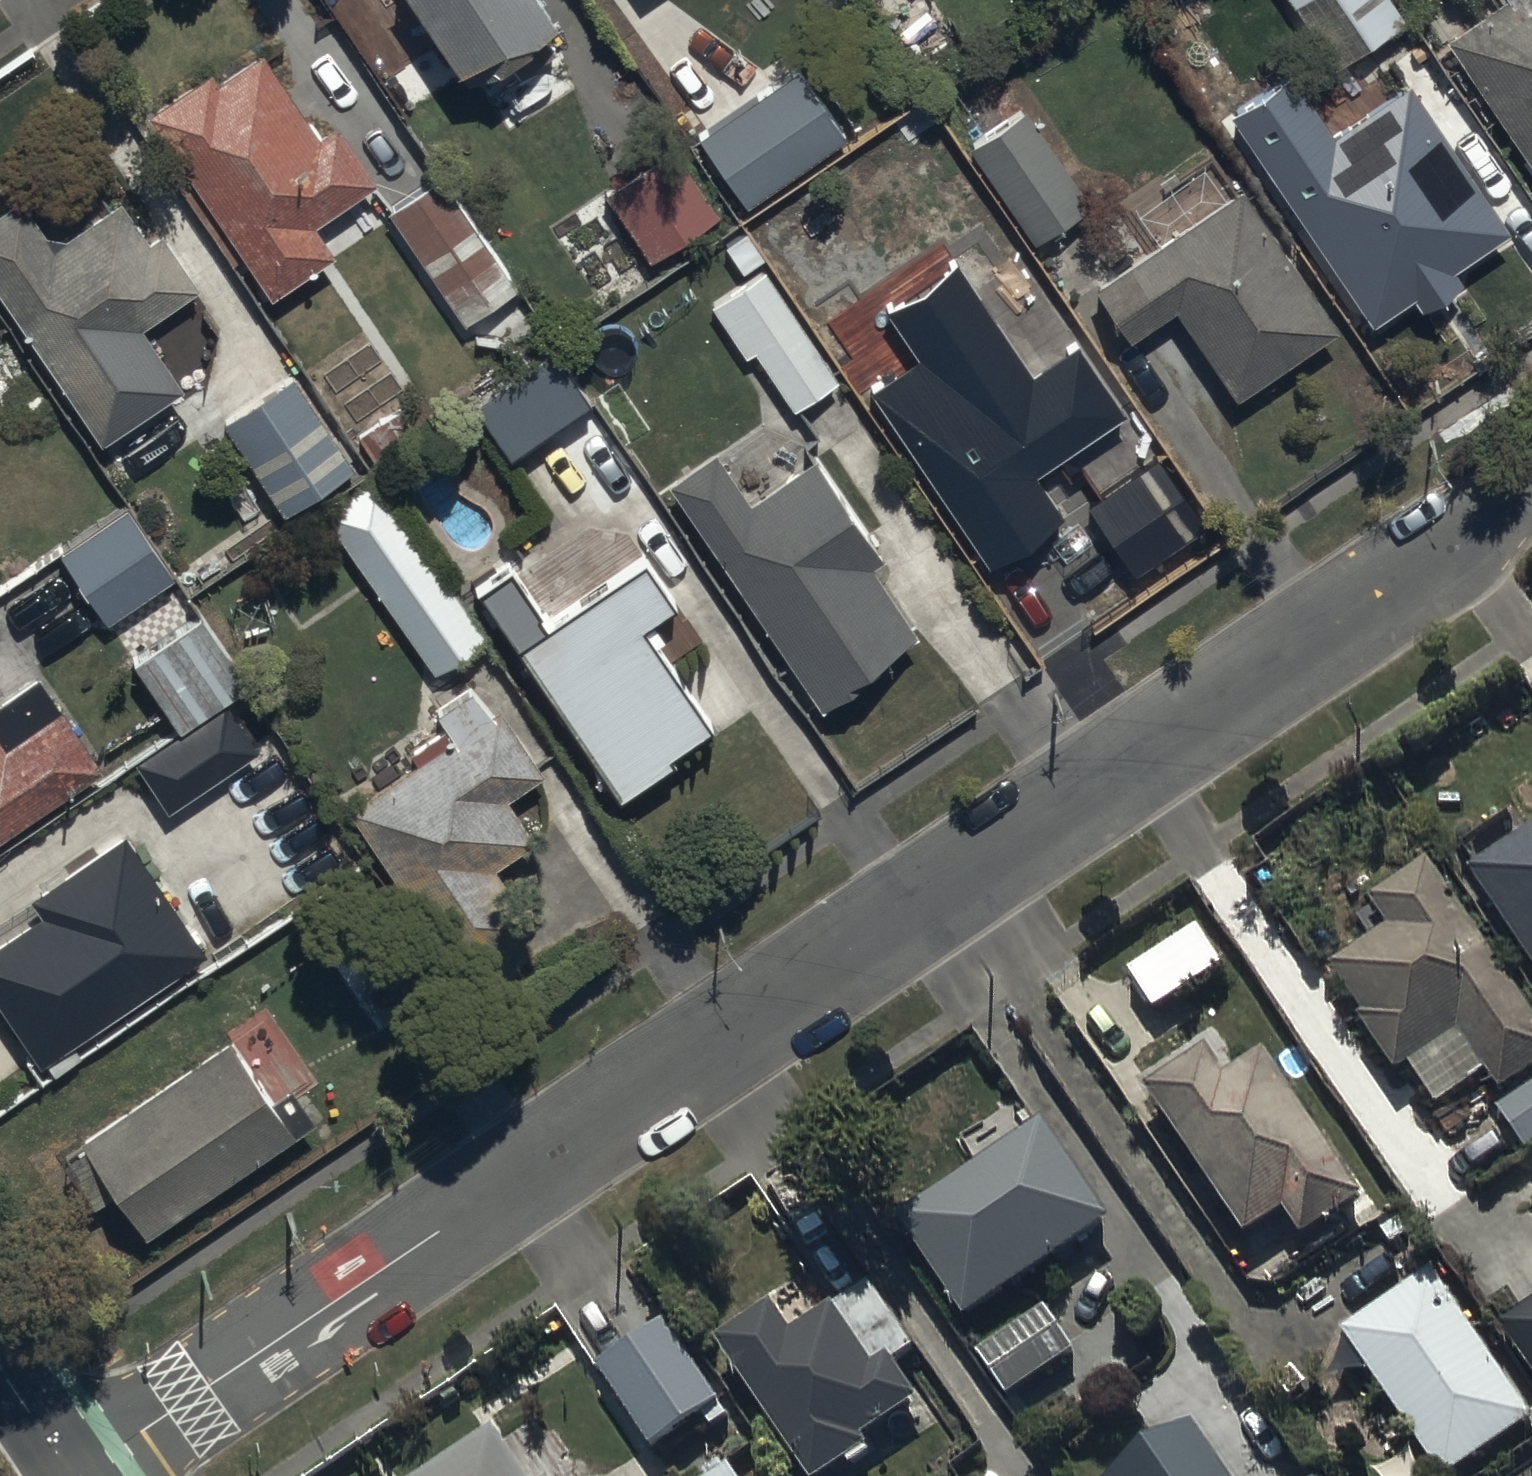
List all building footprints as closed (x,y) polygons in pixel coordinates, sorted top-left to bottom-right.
[(466,77),(560,15),(550,0),(416,0),(466,77)] [(1391,0),(1288,0),(1332,65),(1403,17),(1391,0)] [(1445,36),(1531,166),(1531,0),(1498,0),(1445,36)] [(208,60),(145,102),(269,290),(334,247),(316,219),(376,179),(338,120),(320,132),(265,48),(220,77),(208,60)] [(795,64),(698,133),(747,202),(844,132),(795,64)] [(1292,80),(1232,119),(1374,331),(1414,304),(1425,319),(1466,291),(1455,274),(1511,236),(1409,86),(1331,138),(1292,80)] [(1023,108),(969,145),(1031,238),(1085,201),(1023,108)] [(674,144),(606,190),(651,256),(719,210),(674,144)] [(1192,213),(1090,282),(1125,334),(1172,302),(1233,393),(1333,327),(1237,184),(1222,193),(1201,162),(1172,182),(1192,213)] [(442,171),(388,207),(467,323),(521,286),(442,171)] [(0,204),(0,286),(102,436),(183,381),(140,318),(196,280),(161,228),(146,239),(117,196),(52,240),(19,191),(0,204)] [(744,276),(765,261),(746,235),(726,250),(744,276)] [(924,365),(873,399),(991,573),(1066,523),(1038,480),(1130,418),(1082,347),(1033,379),(955,262),(885,308),(924,365)] [(836,376),(762,266),(706,304),(743,358),(756,349),(793,405),(836,376)] [(510,458),(591,400),(551,344),(470,402),(510,458)] [(355,462),(292,371),(221,421),(284,512),(355,462)] [(718,444),(668,477),(817,706),(878,666),(872,658),(913,631),(868,562),(878,556),(812,454),(751,494),(718,444)] [(1161,463),(1089,512),(1135,579),(1207,530),(1161,463)] [(487,635),(372,474),(321,510),(436,671),(487,635)] [(130,500),(58,548),(104,620),(177,574),(130,500)] [(512,566),(480,588),(617,796),(677,757),(673,752),(713,725),(646,623),(678,602),(646,552),(546,618),(512,566)] [(246,681),(196,607),(129,653),(178,726),(132,758),(166,807),(255,747),(222,698),(246,681)] [(414,758),(345,804),(457,972),(531,922),(493,864),(535,835),(506,791),(539,769),(496,705),(487,711),(468,683),(438,703),(451,723),(409,751),(414,758)] [(0,731),(0,838),(102,768),(58,704),(6,740),(0,731)] [(40,910),(0,938),(0,1000),(46,1066),(210,953),(124,829),(29,895),(40,910)] [(1469,874),(1531,964),(1531,829),(1469,874)] [(1424,861),(1366,902),(1385,930),(1330,969),(1364,1018),(1357,1023),(1397,1079),(1407,1072),(1435,1111),(1488,1073),(1502,1093),(1531,1072),(1531,1016),(1424,861)] [(397,924),(336,968),(379,1028),(440,985),(397,924)] [(1223,967),(1197,929),(1128,977),(1154,1014),(1223,967)] [(81,1131),(145,1230),(316,1120),(291,1081),(269,1095),(230,1035),(81,1131)] [(1209,1050),(1147,1090),(1243,1237),(1281,1212),(1301,1243),(1363,1203),(1265,1052),(1226,1077),(1209,1050)] [(1496,1113),(1525,1153),(1531,1148),(1531,1087),(1496,1113)] [(1041,1123),(1037,1126),(898,1222),(968,1323),(1111,1224),(1041,1123)] [(1341,1335),(1438,1475),(1454,1475),(1531,1422),(1531,1419),(1432,1273),(1341,1335)] [(717,1352),(804,1475),(825,1475),(840,1466),(847,1475),(872,1459),(862,1446),(918,1406),(891,1368),(915,1351),(870,1287),(833,1313),(829,1306),(787,1335),(768,1308),(713,1346),(717,1352)] [(1500,1327),(1531,1375),(1531,1306),(1500,1327)] [(1074,1354),(1045,1310),(975,1357),(1004,1401),(1074,1354)] [(666,1325),(596,1373),(652,1455),(722,1407),(666,1325)] [(1113,1475),(1229,1475),(1194,1423),(1113,1475)] [(499,1435),(439,1475),(527,1475),(499,1435)] [(726,1466),(711,1475),(733,1475),(726,1466)]
